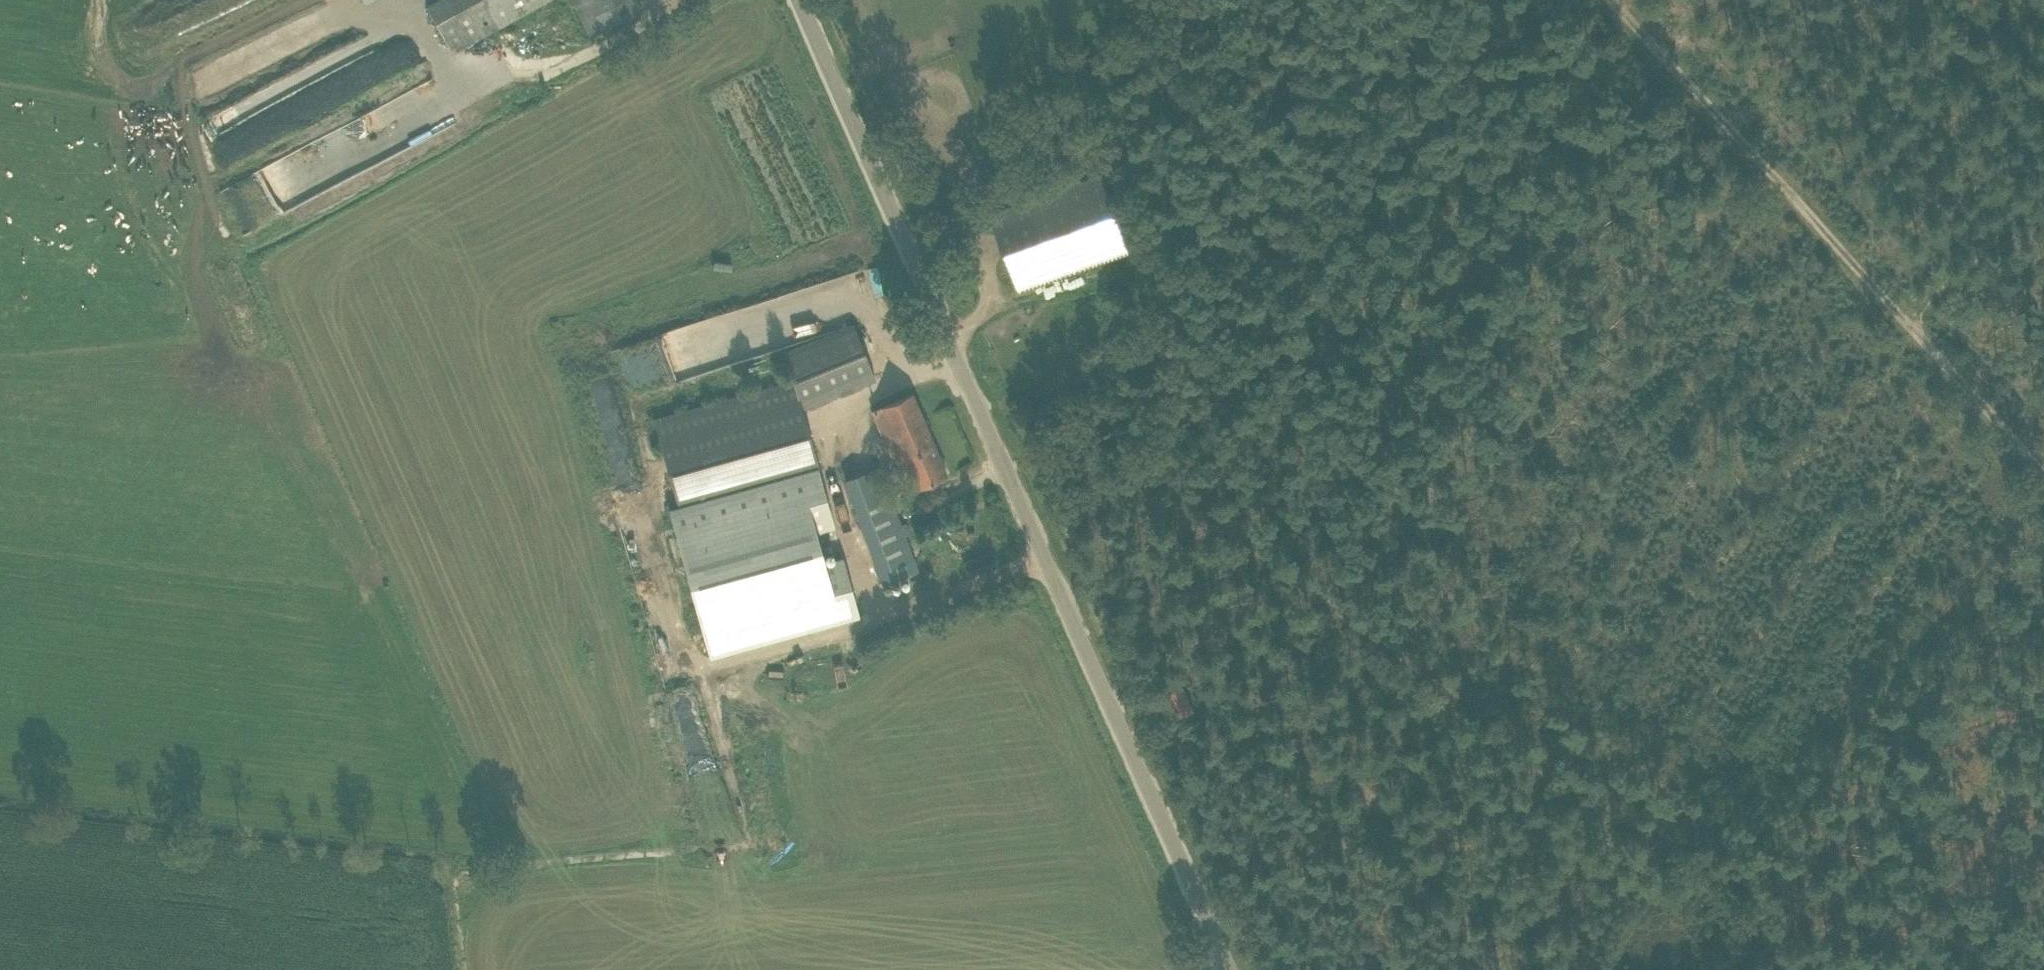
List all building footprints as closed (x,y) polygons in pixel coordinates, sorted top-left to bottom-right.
[(427,5),(454,54),(551,0),(436,0),(427,5)] [(644,10),(638,0),(578,0),(597,35),(644,10)] [(1018,290),(1132,249),(1105,173),(991,214),(1018,290)] [(789,380),(653,418),(679,509),(670,511),(710,657),(859,616),(843,557),(825,562),(816,531),(834,526),(819,471),(802,410),(875,380),(851,324),(783,352),(781,353),(789,380)] [(915,487),(946,474),(911,394),(872,411),(896,466),(905,463),(915,487)] [(883,582),(916,569),(889,497),(856,509),(883,582)] [(1179,716),(1193,710),(1183,686),(1168,692),(1179,716)]
